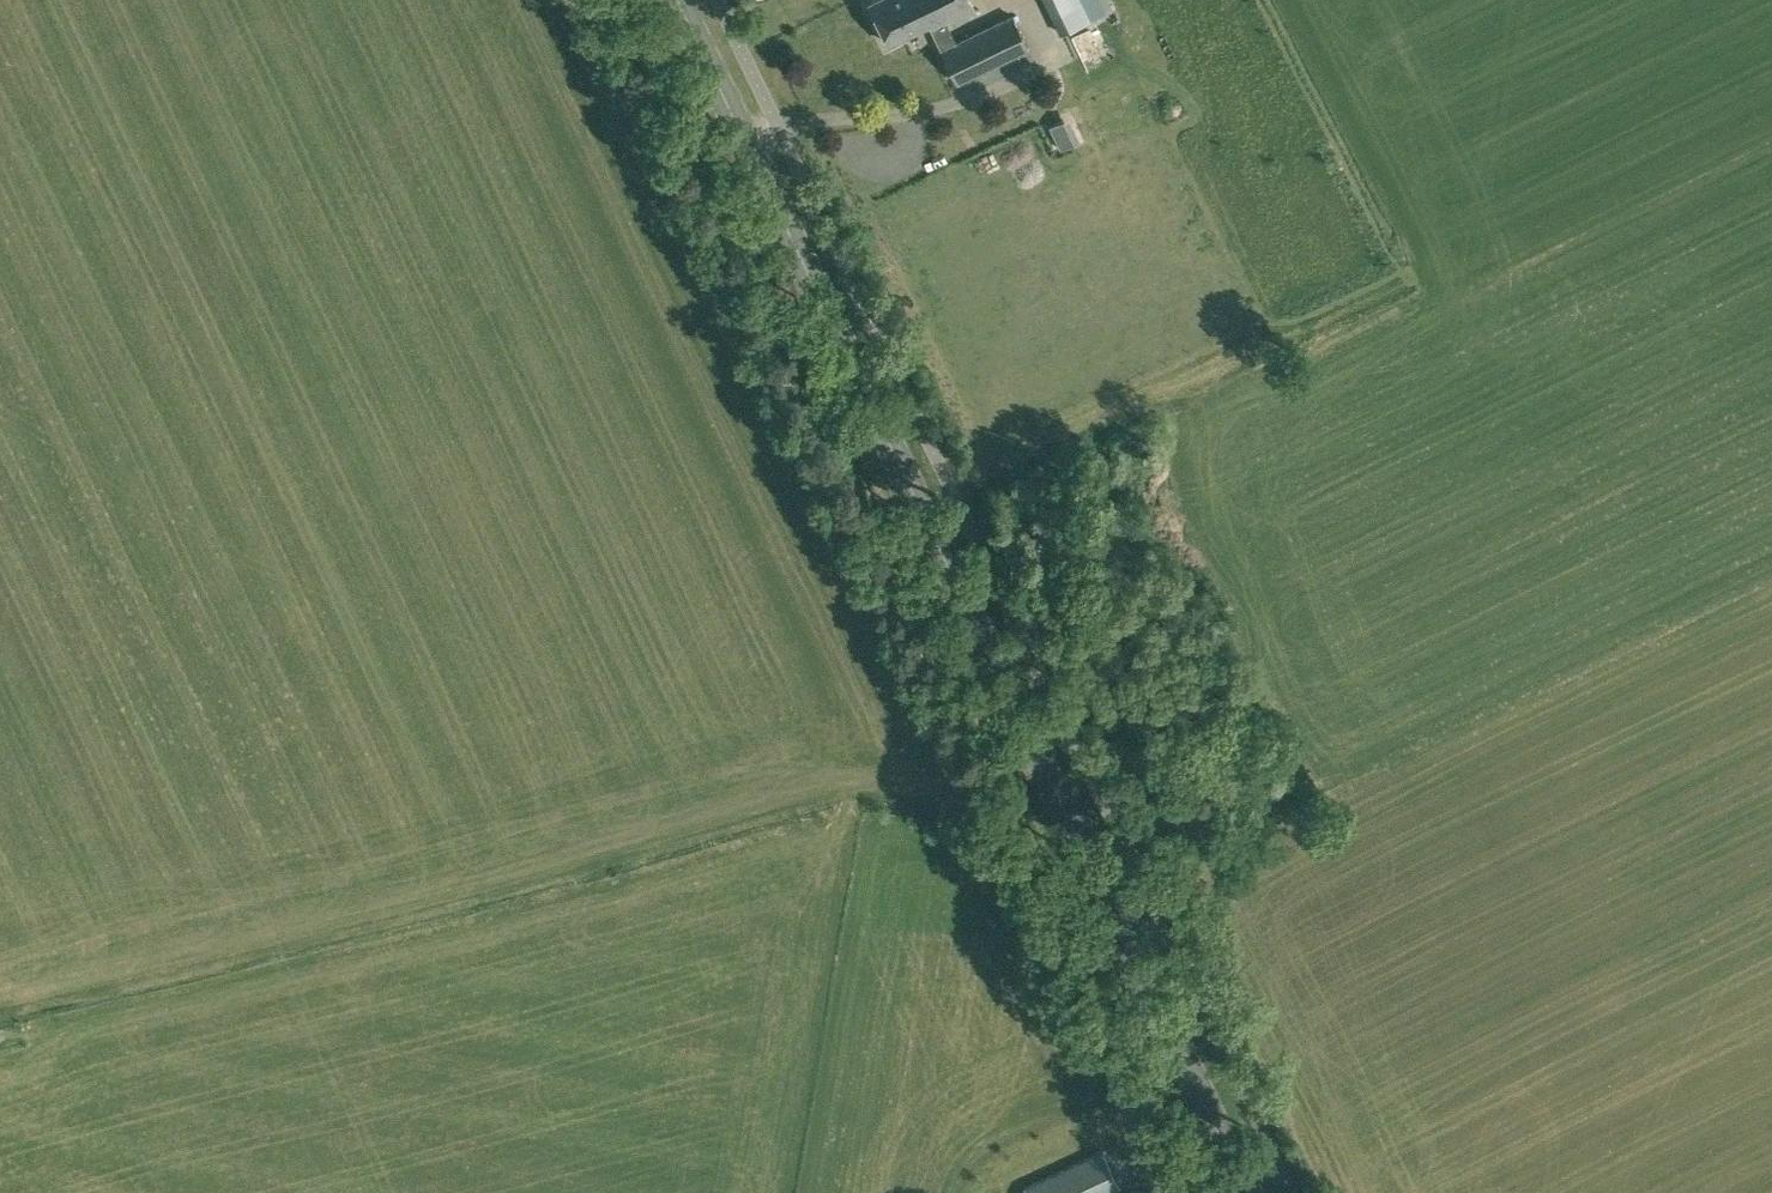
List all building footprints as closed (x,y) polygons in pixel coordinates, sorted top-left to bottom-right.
[(949,23),(975,10),(970,0),(872,0),(868,2),(888,43),(929,23),(933,30),(931,31),(957,83),(1029,48),(1011,12),(957,39),(949,23)] [(1106,10),(1101,0),(1043,0),(1058,32),(1106,10)] [(1120,1186),(1102,1149),(1024,1186),(1027,1192),(1105,1192),(1120,1186)]
